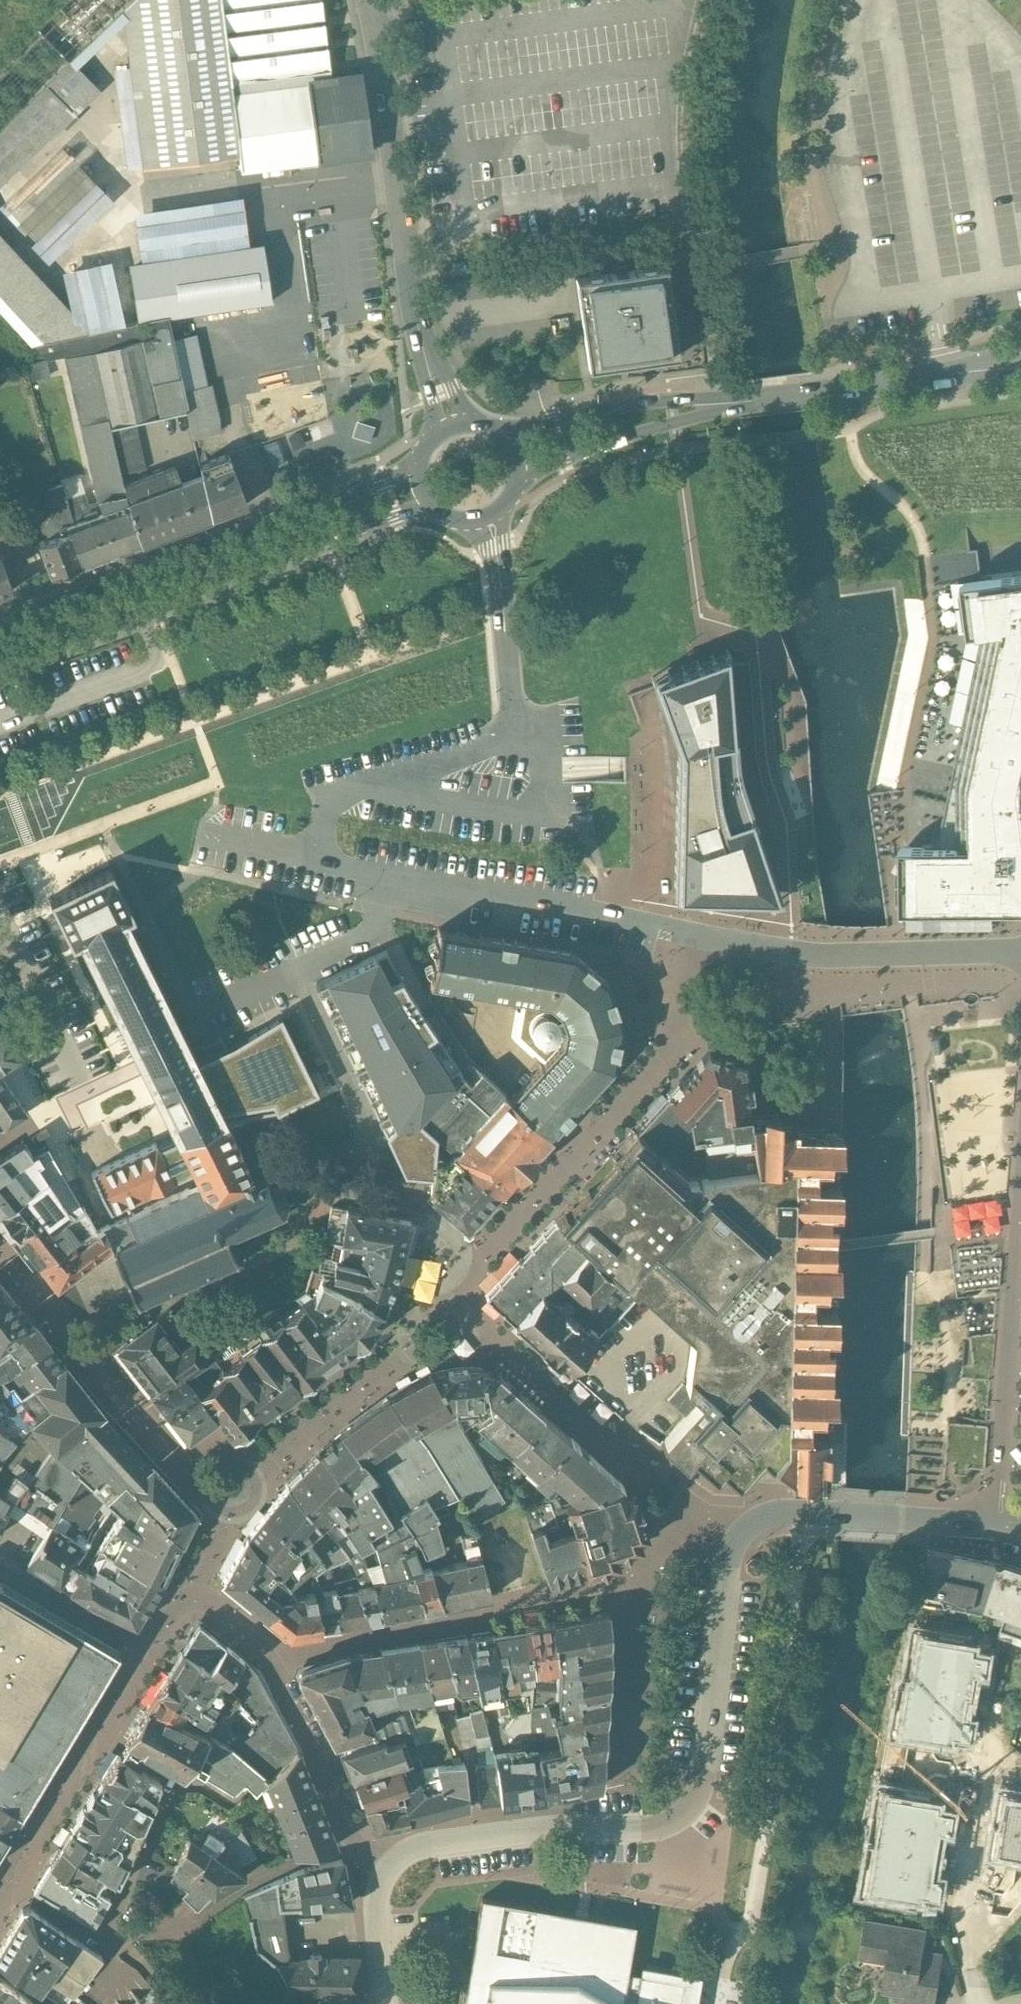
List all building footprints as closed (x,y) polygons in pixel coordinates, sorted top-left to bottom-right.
[(156,165),(239,154),(241,169),(242,169),(221,0),(135,0),(156,165)] [(242,169),(317,160),(317,158),(317,157),(308,81),(330,78),(329,70),(330,70),(330,69),(321,52),(327,46),(327,45),(318,28),(324,23),(324,21),(315,4),(320,0),(221,0),(242,169)] [(0,127),(0,172),(45,129),(47,131),(94,86),(68,60),(67,61),(0,127)] [(330,78),(308,81),(317,157),(317,158),(317,160),(371,153),(360,74),(330,78)] [(115,197),(72,153),(41,183),(25,166),(0,191),(0,197),(39,236),(32,243),(49,261),(115,197)] [(134,221),(141,268),(183,262),(247,252),(240,205),(134,221)] [(0,244),(0,308),(34,344),(80,334),(72,323),(0,244)] [(247,252),(183,262),(190,314),(272,302),(265,250),(247,252)] [(183,262),(141,268),(127,269),(137,322),(152,320),(168,317),(190,314),(183,262)] [(667,264),(576,276),(588,367),(680,355),(667,264)] [(80,334),(34,344),(46,359),(95,352),(138,340),(135,323),(121,325),(108,269),(62,279),(72,323),(80,334)] [(168,317),(152,320),(156,335),(138,340),(95,352),(109,418),(111,426),(135,421),(187,409),(188,409),(183,390),(173,344),(168,317)] [(137,322),(135,323),(138,340),(156,335),(152,320),(137,322)] [(197,336),(173,344),(183,390),(208,384),(197,336)] [(109,418),(95,352),(69,357),(84,423),(109,418)] [(208,384),(183,390),(188,409),(187,409),(193,438),(195,438),(195,437),(220,431),(220,418),(212,383),(208,384)] [(111,426),(109,418),(84,423),(82,424),(102,511),(118,505),(134,545),(141,543),(131,513),(131,512),(124,485),(122,474),(111,426)] [(135,421),(111,426),(122,474),(146,469),(135,421)] [(228,453),(200,463),(202,475),(212,517),(247,504),(228,453)] [(174,465),(124,485),(131,512),(131,513),(141,543),(212,517),(202,475),(180,481),(174,465)] [(62,483),(46,488),(58,527),(75,521),(62,483)] [(102,511),(98,513),(96,508),(85,512),(87,517),(75,521),(90,562),(89,560),(132,545),(133,546),(134,545),(118,505),(102,511)] [(61,534),(39,542),(52,576),(84,564),(83,563),(89,561),(89,562),(90,562),(75,521),(58,527),(61,534)] [(5,535),(3,536),(0,537),(0,556),(2,560),(12,556),(5,535)] [(12,590),(2,560),(0,556),(0,595),(12,590)] [(939,843),(900,844),(902,909),(1020,907),(1020,572),(961,581),(968,632),(983,630),(960,740),(939,843)] [(724,652),(653,677),(679,744),(677,895),(741,895),(771,895),(735,769),(724,652)] [(227,1122),(224,1113),(197,1062),(128,919),(135,916),(114,872),(63,896),(52,901),(73,945),(80,941),(179,1146),(161,1155),(156,1146),(94,1177),(112,1214),(163,1188),(169,1201),(200,1185),(207,1204),(256,1182),(227,1122)] [(572,950),(438,928),(436,938),(435,938),(434,939),(436,940),(435,949),(433,949),(432,950),(434,951),(433,960),(431,960),(431,961),(433,962),(431,971),(429,971),(429,972),(431,973),(429,983),(430,983),(522,999),(520,1010),(516,1009),(512,1037),(532,1055),(535,1052),(543,1060),(510,1096),(551,1134),(612,1067),(614,1064),(622,1024),(622,1020),(608,981),(575,952),(572,950)] [(51,981),(66,1009),(95,994),(66,938),(58,942),(72,969),(51,981)] [(432,1174),(436,1134),(419,1120),(466,1070),(472,1062),(467,1058),(428,997),(398,944),(314,983),(402,1171),(432,1174)] [(522,999),(430,983),(428,997),(467,1058),(472,1062),(484,1073),(510,1096),(543,1060),(535,1052),(532,1055),(512,1037),(516,1009),(520,1010),(522,999)] [(197,1062),(224,1113),(273,1103),(277,1113),(280,1112),(316,1093),(319,1091),(281,1015),(236,1043),(212,1055),(197,1062)] [(21,1061),(5,1037),(0,1040),(0,1076),(21,1061)] [(709,1051),(668,1096),(687,1113),(691,1135),(750,1127),(749,1112),(743,1062),(709,1051)] [(432,1130),(436,1134),(499,1191),(551,1134),(510,1096),(484,1073),(477,1080),(466,1070),(419,1120),(432,1130)] [(7,1131),(28,1117),(0,1077),(0,1122),(7,1131)] [(826,1436),(827,1415),(828,1415),(840,1133),(836,1133),(784,1132),(784,1126),(779,1126),(779,1113),(749,1112),(750,1127),(691,1135),(687,1113),(668,1096),(637,1129),(689,1176),(795,1162),(783,1446),(777,1457),(783,1472),(797,1486),(798,1462),(826,1436)] [(731,1276),(696,1315),(693,1337),(686,1385),(683,1382),(668,1399),(685,1415),(661,1442),(686,1464),(695,1457),(716,1476),(724,1469),(738,1483),(763,1455),(771,1462),(777,1457),(783,1446),(795,1162),(689,1176),(637,1129),(603,1166),(731,1276)] [(468,1227),(499,1191),(436,1134),(432,1174),(431,1194),(468,1227)] [(0,1162),(0,1183),(3,1181),(33,1159),(24,1146),(0,1162)] [(3,1181),(0,1183),(0,1220),(19,1243),(42,1224),(46,1230),(68,1214),(71,1220),(84,1212),(70,1189),(49,1151),(34,1159),(33,1159),(3,1181)] [(731,1276),(603,1166),(556,1217),(636,1292),(639,1288),(693,1337),(696,1315),(731,1276)] [(256,1182),(207,1204),(200,1185),(169,1201),(128,1220),(129,1221),(104,1232),(112,1250),(137,1306),(142,1304),(144,1309),(147,1308),(145,1302),(162,1295),(164,1300),(167,1299),(165,1293),(180,1286),(183,1292),(186,1290),(184,1285),(199,1278),(201,1283),(204,1282),(202,1277),(217,1270),(219,1275),(222,1274),(220,1269),(236,1261),(241,1265),(243,1261),(237,1258),(226,1238),(237,1233),(240,1239),(244,1237),(241,1231),(252,1226),(255,1232),(259,1230),(256,1224),(267,1219),(270,1224),(273,1222),(270,1217),(280,1213),(285,1217),(287,1215),(282,1210),(286,1199),(293,1199),(293,1194),(286,1195),(281,1185),(286,1179),(283,1177),(278,1182),(267,1178),(267,1171),(263,1171),(263,1178),(256,1182)] [(372,1242),(402,1252),(410,1219),(406,1218),(348,1209),(331,1205),(325,1239),(372,1242)] [(97,1235),(84,1212),(75,1219),(86,1240),(97,1235)] [(524,1254),(544,1273),(555,1284),(563,1276),(589,1300),(585,1303),(607,1323),(636,1292),(556,1217),(524,1254)] [(46,1230),(42,1224),(19,1243),(42,1271),(75,1245),(86,1240),(75,1219),(52,1238),(46,1230)] [(75,1245),(42,1271),(59,1292),(68,1284),(90,1266),(89,1266),(108,1254),(112,1250),(104,1232),(100,1234),(97,1235),(86,1240),(75,1245)] [(1003,1238),(951,1250),(956,1292),(1000,1286),(1003,1238)] [(325,1239),(321,1256),(336,1259),(360,1264),(394,1282),(402,1252),(372,1242),(325,1239)] [(507,1314),(544,1273),(524,1254),(485,1296),(507,1314)] [(334,1275),(336,1259),(321,1256),(318,1272),(324,1273),(334,1275)] [(360,1264),(355,1278),(389,1298),(394,1282),(360,1264)] [(384,1312),(389,1298),(355,1278),(341,1277),(334,1275),(324,1273),(318,1272),(313,1270),(310,1280),(320,1284),(322,1281),(384,1312)] [(527,1332),(556,1299),(546,1294),(555,1284),(544,1273),(507,1314),(527,1332)] [(302,1303),(343,1355),(355,1347),(355,1348),(367,1338),(378,1326),(377,1326),(384,1312),(322,1281),(320,1284),(314,1298),(306,1291),(296,1299),(302,1303)] [(11,1296),(0,1283),(0,1305),(11,1296)] [(35,1328),(11,1296),(0,1305),(0,1358),(9,1351),(35,1328)] [(556,1299),(527,1332),(565,1368),(596,1336),(556,1299)] [(302,1303),(282,1320),(322,1372),(343,1355),(302,1303)] [(171,1311),(151,1328),(124,1349),(118,1353),(154,1398),(194,1370),(209,1358),(171,1311)] [(261,1335),(302,1388),(322,1372),(282,1320),(272,1328),(268,1323),(263,1322),(259,1324),(260,1330),(262,1333),(264,1333),(261,1335)] [(233,1343),(281,1404),(302,1388),(261,1335),(255,1327),(233,1343)] [(51,1348),(35,1328),(9,1351),(13,1355),(5,1363),(0,1366),(0,1383),(1,1382),(7,1380),(13,1376),(51,1348)] [(995,1334),(970,1336),(973,1365),(962,1366),(962,1378),(991,1379),(995,1334)] [(213,1357),(260,1420),(281,1404),(233,1343),(213,1357)] [(32,1394),(66,1368),(51,1348),(13,1376),(20,1385),(23,1383),(32,1394)] [(198,1376),(217,1401),(208,1409),(217,1420),(234,1442),(260,1420),(213,1357),(209,1358),(194,1370),(198,1376)] [(441,1370),(432,1374),(452,1409),(477,1407),(476,1401),(482,1400),(482,1393),(485,1389),(482,1368),(468,1366),(455,1368),(441,1370)] [(22,1401),(39,1424),(82,1388),(66,1368),(32,1394),(22,1401)] [(506,1455),(510,1450),(544,1413),(498,1372),(482,1368),(485,1389),(489,1409),(476,1420),(472,1423),(506,1455)] [(194,1370),(154,1398),(171,1419),(200,1397),(189,1384),(198,1376),(194,1370)] [(389,1397),(416,1431),(457,1496),(459,1500),(466,1495),(472,1518),(504,1498),(452,1409),(432,1374),(389,1397)] [(15,1392),(13,1390),(9,1392),(1,1382),(0,1383),(0,1398),(15,1392)] [(126,1483),(183,1543),(197,1514),(147,1462),(106,1418),(82,1388),(39,1424),(34,1428),(53,1451),(28,1485),(15,1504),(52,1530),(60,1517),(83,1534),(95,1520),(92,1518),(106,1502),(113,1496),(126,1483)] [(208,1409),(200,1397),(171,1419),(189,1442),(217,1420),(208,1409)] [(389,1397),(367,1413),(402,1459),(435,1515),(448,1511),(446,1501),(457,1496),(416,1431),(389,1397)] [(443,1546),(435,1515),(402,1459),(367,1413),(341,1432),(368,1464),(389,1492),(412,1528),(420,1540),(425,1553),(443,1546)] [(529,1461),(541,1471),(571,1437),(544,1413),(510,1450),(525,1465),(529,1461)] [(845,1418),(842,1415),(828,1415),(827,1415),(826,1436),(798,1462),(797,1486),(834,1487),(834,1481),(841,1481),(844,1479),(845,1418)] [(988,1426),(948,1423),(945,1465),(985,1469),(988,1426)] [(319,1453),(351,1489),(367,1478),(370,1475),(364,1468),(368,1464),(341,1432),(319,1453)] [(3,1463),(16,1446),(0,1437),(0,1436),(0,1467),(3,1463)] [(601,1465),(571,1437),(541,1471),(534,1477),(549,1490),(562,1474),(573,1484),(601,1465)] [(319,1453),(301,1472),(336,1513),(349,1502),(354,1510),(341,1521),(349,1532),(361,1549),(374,1541),(368,1533),(380,1526),(392,1518),(367,1478),(351,1489),(319,1453)] [(624,1485),(601,1465),(573,1484),(578,1500),(561,1506),(556,1509),(564,1535),(576,1531),(587,1571),(617,1561),(615,1553),(640,1544),(637,1536),(646,1533),(634,1496),(626,1499),(622,1486),(624,1485)] [(323,1525),(336,1513),(301,1472),(288,1485),(322,1525),(323,1525)] [(16,1476),(1,1496),(15,1504),(28,1485),(16,1476)] [(101,1552),(163,1587),(183,1543),(126,1483),(113,1496),(106,1502),(114,1511),(123,1517),(101,1552)] [(288,1485),(266,1515),(296,1546),(307,1538),(323,1561),(329,1568),(350,1556),(339,1542),(323,1525),(322,1525),(288,1485)] [(15,1504),(1,1496),(0,1495),(0,1529),(15,1504)] [(549,1579),(587,1571),(576,1531),(564,1535),(556,1509),(561,1506),(557,1496),(523,1506),(531,1531),(543,1527),(547,1541),(536,1545),(549,1579)] [(313,1569),(323,1561),(307,1538),(296,1546),(266,1515),(247,1538),(268,1558),(281,1575),(295,1596),(304,1594),(303,1591),(307,1589),(311,1586),(313,1583),(314,1579),(314,1575),(314,1572),(313,1569)] [(411,1575),(416,1576),(425,1609),(443,1605),(433,1568),(425,1553),(420,1540),(412,1528),(398,1535),(404,1547),(399,1549),(411,1575)] [(29,1567),(60,1588),(74,1568),(90,1544),(79,1537),(76,1543),(52,1530),(29,1567)] [(358,1576),(355,1577),(368,1622),(384,1618),(374,1582),(361,1549),(349,1532),(339,1542),(350,1556),(358,1576)] [(433,1568),(443,1605),(493,1596),(483,1557),(475,1532),(461,1535),(465,1553),(471,1555),(473,1559),(433,1568)] [(374,1582),(384,1618),(425,1609),(416,1576),(411,1575),(399,1549),(404,1547),(398,1535),(377,1547),(386,1580),(374,1582)] [(290,1596),(295,1596),(281,1575),(268,1558),(247,1538),(224,1583),(268,1617),(278,1605),(282,1599),(290,1596)] [(999,1564),(935,1549),(927,1588),(987,1601),(999,1564)] [(150,1608),(163,1587),(101,1552),(85,1575),(150,1608)] [(758,1573),(762,1570),(762,1565),(760,1560),(755,1558),(750,1559),(747,1563),(746,1568),(749,1572),(753,1574),(758,1573)] [(1020,1637),(1020,1571),(999,1564),(987,1601),(980,1624),(1020,1637)] [(137,1629),(150,1608),(85,1575),(74,1568),(60,1588),(137,1629)] [(323,1630),(347,1626),(335,1585),(329,1568),(316,1575),(323,1590),(324,1600),(317,1601),(323,1630)] [(355,1577),(335,1585),(347,1626),(368,1622),(355,1577)] [(0,1585),(0,1805),(21,1818),(119,1654),(0,1585)] [(268,1617),(291,1636),(323,1630),(317,1601),(316,1592),(304,1594),(295,1596),(290,1596),(282,1599),(278,1605),(268,1617)] [(579,1697),(607,1691),(609,1612),(551,1621),(558,1666),(556,1703),(579,1697)] [(526,1626),(534,1671),(558,1666),(551,1621),(526,1626)] [(208,1669),(209,1669),(227,1647),(200,1624),(182,1654),(208,1669)] [(526,1626),(493,1630),(503,1690),(505,1690),(533,1685),(534,1671),(526,1626)] [(982,1639),(913,1627),(904,1681),(901,1681),(892,1735),(961,1746),(962,1736),(972,1737),(975,1715),(967,1714),(971,1695),(974,1695),(978,1670),(988,1672),(992,1647),(981,1645),(982,1639)] [(510,1712),(505,1690),(503,1690),(493,1630),(465,1635),(478,1684),(482,1705),(497,1702),(500,1714),(510,1712)] [(441,1639),(455,1684),(457,1687),(478,1684),(465,1635),(441,1639)] [(441,1639),(418,1643),(433,1698),(452,1695),(450,1685),(455,1684),(441,1639)] [(418,1643),(400,1646),(424,1737),(443,1734),(433,1698),(418,1643)] [(420,1738),(424,1737),(400,1646),(381,1649),(399,1698),(406,1697),(420,1738)] [(182,1654),(169,1675),(216,1702),(213,1705),(224,1713),(226,1715),(240,1701),(225,1686),(221,1693),(212,1687),(219,1676),(227,1681),(243,1660),(227,1647),(209,1669),(208,1669),(182,1654)] [(345,1654),(365,1703),(374,1727),(399,1698),(381,1649),(345,1654)] [(300,1678),(334,1742),(339,1740),(374,1727),(365,1703),(345,1654),(303,1670),(300,1678)] [(258,1676),(243,1660),(227,1681),(224,1685),(225,1686),(240,1701),(226,1715),(224,1713),(211,1726),(200,1734),(215,1741),(231,1748),(269,1783),(282,1770),(299,1752),(258,1676)] [(188,1711),(187,1713),(211,1726),(224,1713),(213,1705),(216,1702),(169,1675),(158,1693),(188,1711)] [(607,1691),(579,1697),(556,1703),(530,1706),(531,1711),(537,1747),(547,1796),(601,1785),(604,1741),(607,1691)] [(148,1710),(180,1725),(187,1713),(188,1711),(158,1693),(148,1710)] [(374,1727),(339,1740),(345,1752),(385,1738),(387,1743),(412,1734),(399,1698),(374,1727)] [(489,1733),(482,1708),(469,1711),(475,1736),(489,1733)] [(127,1745),(128,1745),(147,1756),(185,1779),(187,1777),(189,1778),(193,1772),(206,1738),(200,1734),(180,1725),(148,1710),(127,1745)] [(517,1713),(504,1730),(512,1736),(509,1740),(511,1741),(511,1750),(518,1749),(537,1747),(531,1711),(517,1713)] [(193,1772),(235,1797),(252,1781),(262,1790),(268,1784),(269,1783),(231,1748),(215,1741),(206,1738),(193,1772)] [(385,1738),(345,1752),(366,1806),(396,1799),(386,1769),(395,1766),(387,1743),(385,1738)] [(142,1763),(147,1756),(128,1745),(125,1752),(122,1757),(139,1768),(142,1763)] [(537,1747),(518,1749),(521,1762),(522,1762),(530,1799),(547,1796),(537,1747)] [(497,1764),(501,1803),(530,1799),(522,1762),(521,1762),(518,1749),(511,1750),(494,1752),(497,1762),(497,1764)] [(297,1857),(337,1846),(299,1752),(282,1770),(269,1783),(268,1784),(297,1857)] [(156,1781),(139,1768),(122,1757),(120,1756),(103,1784),(131,1799),(138,1789),(156,1803),(160,1792),(161,1789),(161,1787),(161,1786),(160,1784),(159,1783),(156,1781)] [(404,1797),(410,1822),(469,1807),(463,1762),(423,1768),(427,1778),(400,1785),(404,1797)] [(476,1768),(480,1806),(501,1803),(497,1764),(497,1762),(480,1763),(476,1768)] [(995,1781),(983,1858),(1020,1864),(1020,1785),(995,1781)] [(129,1868),(156,1803),(138,1789),(131,1799),(103,1784),(73,1835),(104,1855),(105,1853),(129,1868)] [(945,1795),(880,1784),(861,1892),(929,1904),(931,1897),(945,1900),(950,1869),(942,1867),(949,1832),(956,1833),(961,1805),(944,1802),(945,1795)] [(396,1799),(366,1806),(374,1831),(410,1822),(404,1797),(396,1799)] [(0,1805),(0,1833),(9,1839),(21,1818),(0,1805)] [(9,1839),(0,1833),(0,1854),(9,1839)] [(73,1835),(62,1852),(114,1885),(119,1888),(129,1868),(105,1853),(104,1855),(73,1835)] [(215,1898),(245,1878),(215,1857),(225,1845),(209,1835),(200,1848),(190,1841),(181,1864),(197,1874),(192,1882),(215,1898)] [(105,1901),(114,1885),(62,1852),(51,1869),(88,1892),(89,1891),(105,1901)] [(280,1972),(292,1994),(289,1968),(282,1912),(351,1903),(343,1861),(304,1871),(246,1899),(257,1956),(260,1956),(280,1972)] [(35,1895),(96,1932),(111,1905),(105,1901),(89,1891),(88,1892),(51,1869),(35,1895)] [(481,1896),(463,2003),(679,2003),(684,1979),(640,1972),(627,1969),(635,1922),(481,1896)] [(28,1909),(11,1932),(0,1953),(0,1967),(53,2003),(72,2003),(104,1964),(28,1909)] [(926,1929),(866,1920),(862,1944),(890,1949),(884,1987),(906,1990),(935,1995),(940,1966),(920,1963),(926,1929)] [(311,1963),(289,1968),(292,1994),(323,1991),(324,2000),(361,1998),(359,1964),(353,1959),(349,1959),(324,1960),(321,1958),(313,1958),(311,1961),(311,1963)] [(702,1973),(642,1963),(640,1972),(684,1979),(679,2003),(697,2003),(702,1973)] [(0,1982),(0,2003),(29,2003),(16,1993),(0,1982)] [(906,1990),(904,2003),(934,2003),(935,1995),(906,1990)]
